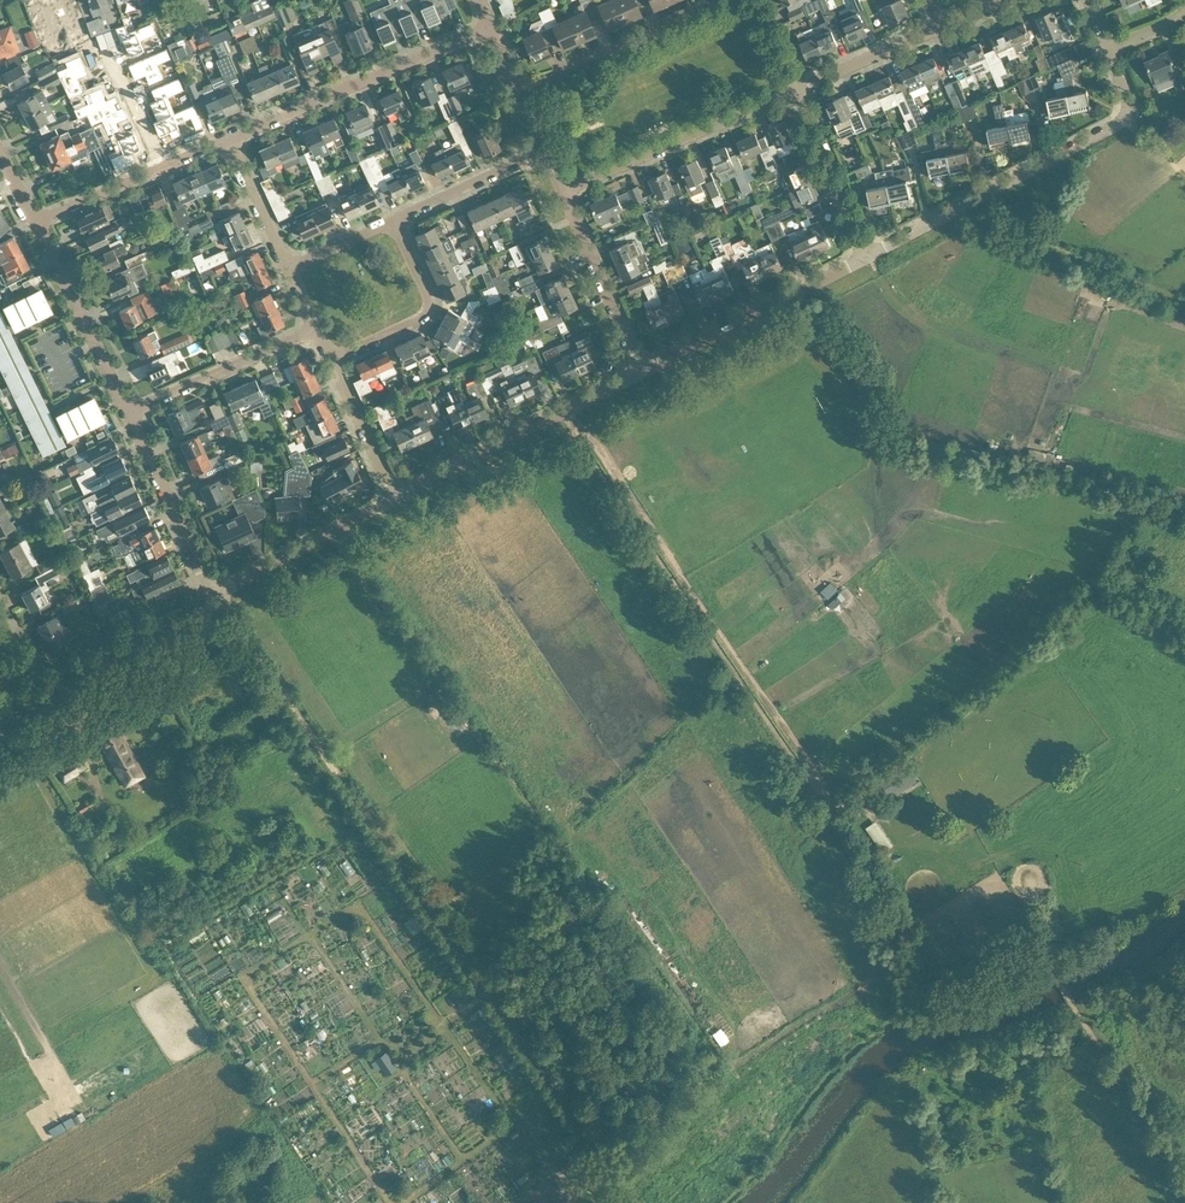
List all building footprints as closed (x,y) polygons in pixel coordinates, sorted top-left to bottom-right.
[(50,2),(55,12),(66,8),(66,9),(68,8),(72,17),(69,18),(79,41),(88,37),(75,3),(68,6),(65,0),(56,0),(50,2)] [(106,0),(89,0),(92,7),(90,8),(93,16),(110,9),(106,0)] [(276,16),(274,9),(273,10),(269,0),(255,0),(249,2),(254,14),(242,19),(246,29),(276,16)] [(344,0),(352,20),(365,14),(358,0),(344,0)] [(390,0),(388,0),(390,3),(369,12),(383,44),(394,40),(392,37),(404,31),(390,0)] [(404,31),(405,35),(416,30),(414,27),(426,22),(417,0),(390,0),(404,31)] [(444,0),(417,0),(426,22),(428,25),(438,21),(437,17),(449,12),(444,0)] [(498,6),(505,21),(512,18),(517,15),(511,0),(498,0),(501,4),(498,6)] [(569,18),(579,41),(595,34),(590,23),(597,20),(588,0),(587,0),(580,3),(581,4),(578,5),(577,6),(576,9),(576,12),(577,15),(569,18)] [(597,20),(603,17),(608,29),(624,21),(615,0),(611,0),(598,6),(596,0),(588,0),(597,20)] [(624,21),(641,14),(636,3),(642,0),(615,0),(624,21)] [(653,9),(670,2),(670,0),(650,0),(653,9)] [(785,5),(787,4),(790,12),(799,8),(801,7),(801,6),(802,6),(812,1),(811,0),(782,0),(785,5)] [(802,6),(806,15),(821,8),(824,15),(831,12),(826,0),(814,0),(811,1),(812,1),(802,6)] [(840,13),(844,22),(843,22),(851,40),(867,33),(864,28),(871,25),(861,3),(860,0),(851,0),(854,7),(840,13)] [(890,23),(908,15),(901,0),(899,0),(880,8),(883,15),(886,13),(890,23)] [(41,17),(33,20),(49,55),(57,52),(47,27),(45,28),(42,19),(44,18),(43,17),(55,12),(50,2),(37,8),(41,17)] [(281,6),(274,9),(276,16),(277,16),(281,24),(288,21),(281,6)] [(579,41),(569,18),(557,24),(549,7),(538,12),(541,18),(541,19),(542,19),(551,40),(557,37),(562,49),(579,41)] [(799,8),(790,12),(788,12),(791,21),(805,15),(801,7),(799,8)] [(151,8),(137,14),(142,26),(151,23),(157,21),(151,8)] [(527,12),(529,18),(535,15),(533,9),(527,12)] [(1053,11),(1037,17),(1042,28),(1040,29),(1044,38),(1046,37),(1048,41),(1051,39),(1049,36),(1052,35),(1053,38),(1054,38),(1055,41),(1064,38),(1062,34),(1063,34),(1062,32),(1070,29),(1063,14),(1056,17),(1053,11)] [(239,13),(226,19),(233,35),(246,29),(242,19),(239,13)] [(1117,14),(1108,17),(1114,29),(1122,26),(1117,14)] [(127,33),(136,29),(130,15),(122,19),(124,25),(127,33)] [(99,18),(86,22),(91,36),(104,31),(99,18)] [(342,58),(330,29),(336,26),(336,25),(335,26),(332,18),(318,24),(321,32),(313,35),(320,53),(329,49),(334,62),(342,58)] [(528,28),(531,34),(533,38),(524,42),(528,52),(529,54),(533,62),(549,54),(544,43),(551,40),(542,19),(541,19),(541,18),(530,23),(528,28)] [(348,21),(336,25),(336,26),(340,36),(346,33),(353,51),(370,44),(359,19),(349,24),(348,21)] [(824,33),(816,36),(823,52),(838,46),(827,21),(820,24),(824,33)] [(124,25),(115,28),(121,41),(122,40),(129,57),(144,51),(140,41),(155,34),(151,23),(142,26),(136,29),(127,33),(124,25)] [(1024,23),(1007,30),(1017,53),(1025,50),(1023,46),(1032,42),(1024,23)] [(14,38),(10,26),(0,30),(0,32),(1,35),(0,35),(0,56),(5,54),(6,57),(16,53),(15,50),(18,49),(14,38)] [(313,35),(310,27),(293,35),(309,73),(317,69),(312,56),(320,53),(313,35)] [(812,27),(805,30),(797,34),(808,59),(823,52),(816,36),(812,27)] [(211,45),(214,44),(221,41),(228,38),(231,36),(227,28),(207,37),(208,39),(211,45)] [(33,30),(24,33),(30,48),(39,45),(33,30)] [(991,37),(996,48),(1000,57),(1009,53),(1011,57),(1018,54),(1017,53),(1007,30),(991,37)] [(238,41),(241,48),(255,42),(252,35),(238,41)] [(285,35),(279,37),(288,59),(295,56),(285,35)] [(183,37),(167,44),(172,56),(173,59),(190,52),(183,37)] [(186,40),(187,42),(192,53),(198,51),(191,38),(186,40)] [(208,39),(197,44),(200,50),(211,45),(208,39)] [(221,41),(214,44),(220,58),(230,81),(237,78),(226,53),(221,41)] [(255,42),(241,48),(244,54),(258,48),(255,42)] [(989,65),(980,42),(963,49),(970,63),(974,74),(980,71),(981,74),(991,70),(989,65)] [(1033,47),(1038,58),(1035,59),(1040,71),(1050,67),(1046,58),(1040,44),(1033,47)] [(1075,45),(1046,58),(1050,67),(1079,54),(1075,45)] [(166,49),(128,65),(134,80),(140,77),(145,75),(148,84),(149,84),(163,78),(157,64),(161,63),(171,58),(166,49)] [(963,49),(947,56),(955,75),(964,71),(967,77),(974,74),(970,63),(963,49)] [(1178,91),(1184,88),(1184,72),(1178,75),(1168,50),(1160,53),(1161,55),(1145,62),(1154,83),(1170,76),(1171,79),(1173,78),(1178,91)] [(19,55),(7,60),(10,68),(22,63),(19,55)] [(67,66),(57,71),(69,97),(83,91),(77,78),(87,74),(79,55),(65,61),(67,66)] [(1176,59),(1180,68),(1184,66),(1184,61),(1183,56),(1176,59)] [(933,57),(917,64),(926,84),(942,77),(933,57)] [(1072,57),(1061,62),(1057,64),(1064,79),(1071,111),(1091,107),(1087,89),(1086,90),(1076,92),(1073,79),(1073,78),(1072,73),(1078,70),(1072,57)] [(230,81),(220,58),(215,60),(222,75),(210,80),(211,82),(225,114),(239,108),(231,91),(234,90),(230,82),(230,81)] [(1002,60),(995,63),(1000,75),(1007,72),(1002,60)] [(53,63),(36,72),(40,80),(42,79),(57,71),(54,67),(53,63)] [(1000,75),(995,63),(989,65),(991,70),(997,86),(999,85),(1001,89),(1005,87),(1002,78),(1000,75)] [(258,68),(262,76),(270,95),(284,89),(276,70),(270,73),(266,64),(258,68)] [(291,64),(276,70),(284,89),(299,82),(291,64)] [(443,71),(448,82),(450,88),(451,88),(453,92),(472,84),(466,71),(464,72),(461,64),(443,71)] [(901,71),(906,82),(910,91),(926,84),(917,64),(901,71)] [(21,65),(14,68),(3,74),(10,88),(28,78),(21,65)] [(57,71),(42,79),(46,86),(60,78),(57,71)] [(1034,74),(1025,78),(1031,92),(1040,87),(1034,74)] [(247,82),(250,90),(255,101),(270,95),(262,76),(247,82)] [(889,76),(873,83),(879,97),(882,103),(885,110),(899,104),(907,121),(904,121),(908,130),(918,126),(905,97),(903,90),(897,93),(889,76)] [(413,83),(421,104),(430,101),(430,103),(438,99),(439,99),(438,96),(429,77),(422,80),(422,79),(420,80),(420,81),(413,84),(413,83)] [(154,101),(150,103),(157,120),(174,113),(167,97),(174,94),(184,90),(178,78),(151,90),(151,91),(155,100),(154,101)] [(1016,82),(1022,95),(1031,92),(1025,78),(1016,82)] [(957,79),(951,82),(957,94),(962,107),(964,105),(968,103),(957,79)] [(1047,98),(1048,104),(1051,116),(1071,111),(1064,79),(1054,82),(1057,95),(1047,98)] [(193,82),(184,85),(190,100),(197,97),(202,108),(203,108),(204,112),(208,121),(212,119),(212,120),(225,114),(211,82),(202,86),(203,88),(197,90),(193,82)] [(945,85),(950,97),(957,94),(951,82),(945,85)] [(879,97),(873,83),(857,90),(865,110),(882,103),(879,97)] [(87,103),(74,109),(79,119),(87,115),(87,114),(114,103),(115,103),(118,102),(115,96),(106,99),(101,87),(83,94),(87,103)] [(18,103),(25,115),(41,107),(48,103),(41,90),(34,94),(18,103)] [(398,90),(380,98),(384,109),(386,114),(387,116),(397,112),(401,120),(409,117),(402,102),(398,90)] [(445,93),(438,96),(439,99),(438,99),(448,124),(456,120),(457,120),(449,102),(448,99),(445,93)] [(912,94),(905,97),(918,126),(937,118),(935,112),(923,116),(918,104),(916,105),(912,94)] [(449,102),(457,120),(460,119),(457,113),(462,111),(455,96),(448,99),(449,102)] [(833,120),(838,132),(853,125),(856,132),(866,128),(861,116),(858,110),(851,113),(844,96),(833,100),(832,98),(826,101),(827,103),(826,103),(830,113),(828,114),(831,121),(833,120)] [(964,105),(970,119),(977,115),(972,102),(968,103),(964,105)] [(41,107),(25,115),(32,128),(47,120),(51,129),(69,123),(70,122),(67,114),(56,118),(48,103),(41,107)] [(115,103),(87,115),(92,125),(101,121),(108,135),(119,130),(116,123),(127,118),(122,107),(117,109),(116,106),(115,103)] [(987,129),(988,134),(991,146),(1011,142),(1004,110),(1002,103),(993,105),(995,112),(998,126),(987,129)] [(355,134),(374,125),(365,104),(346,112),(355,134)] [(157,120),(153,122),(159,137),(169,133),(172,138),(181,134),(177,124),(190,118),(195,130),(203,126),(193,105),(181,110),(174,113),(157,120)] [(956,109),(962,122),(970,119),(964,105),(962,107),(956,109)] [(1013,108),(1004,110),(1011,142),(1031,137),(1027,120),(1029,120),(1027,111),(1019,113),(1018,112),(1014,113),(1013,108)] [(867,113),(861,116),(866,128),(872,125),(867,113)] [(460,119),(457,120),(464,137),(473,133),(466,116),(460,119)] [(333,118),(317,125),(325,142),(333,139),(336,146),(343,143),(333,118)] [(415,137),(424,133),(419,120),(409,123),(415,137)] [(448,124),(455,141),(464,137),(457,120),(456,120),(448,124)] [(888,120),(881,123),(884,129),(890,127),(888,120)] [(760,150),(770,171),(786,164),(783,155),(790,152),(788,149),(795,146),(784,121),(777,124),(776,122),(770,125),(771,127),(769,128),(776,143),(769,146),(769,147),(763,149),(760,150)] [(383,126),(389,140),(397,137),(391,122),(383,126)] [(317,125),(303,131),(310,148),(325,142),(317,125)] [(374,129),(384,151),(390,148),(392,148),(382,125),(374,129)] [(951,172),(944,140),(940,125),(931,127),(933,137),(936,148),(922,151),(924,159),(927,159),(931,176),(951,172)] [(68,131),(41,144),(47,156),(95,134),(91,127),(79,133),(79,132),(71,136),(68,131)] [(499,148),(490,129),(474,136),(483,156),(499,148)] [(436,136),(434,130),(425,134),(428,142),(437,138),(436,136)] [(911,130),(904,133),(910,146),(917,142),(911,130)] [(122,153),(110,158),(115,171),(135,162),(131,153),(141,149),(133,132),(116,140),(122,153)] [(901,134),(895,136),(901,150),(910,146),(904,133),(901,134)] [(95,134),(47,156),(53,169),(56,167),(69,160),(70,162),(89,154),(88,151),(93,149),(98,159),(105,155),(96,134),(95,134)] [(745,157),(760,150),(763,149),(769,147),(765,137),(758,140),(756,134),(738,141),(745,157)] [(289,137),(274,143),(281,161),(285,168),(299,161),(300,161),(298,156),(294,148),(289,137)] [(453,147),(444,151),(452,170),(468,162),(465,156),(472,153),(464,137),(455,141),(456,142),(451,144),(453,147)] [(953,138),(944,140),(951,172),(971,167),(967,150),(956,152),(953,138)] [(281,161),(274,143),(259,150),(266,166),(260,169),(263,177),(277,171),(274,164),(281,161)] [(345,146),(351,160),(345,162),(347,166),(359,161),(355,151),(352,143),(345,146)] [(390,148),(393,155),(400,152),(397,145),(392,148),(390,148)] [(726,146),(710,153),(718,173),(727,169),(731,177),(736,175),(743,193),(752,189),(747,176),(746,174),(744,170),(737,154),(730,157),(726,146)] [(431,164),(432,166),(437,177),(452,170),(444,151),(442,148),(434,151),(438,161),(431,164)] [(400,170),(409,190),(424,182),(419,170),(425,167),(416,149),(409,152),(414,163),(400,170)] [(308,151),(304,153),(308,162),(315,180),(322,177),(315,159),(312,161),(308,151)] [(304,153),(298,156),(300,161),(299,161),(301,165),(308,162),(304,153)] [(374,155),(367,158),(373,172),(378,184),(382,191),(389,188),(389,189),(393,197),(409,190),(400,170),(399,168),(383,175),(374,155)] [(359,161),(359,162),(365,175),(371,173),(371,172),(373,172),(366,158),(359,161)] [(682,172),(683,175),(684,174),(688,185),(686,186),(690,195),(703,190),(699,181),(705,178),(696,159),(680,166),(683,172),(682,172)] [(217,164),(202,170),(210,189),(225,183),(217,164)] [(770,171),(765,173),(760,176),(763,181),(767,179),(782,173),(789,188),(796,186),(810,180),(803,164),(789,170),(786,164),(770,171)] [(859,178),(872,172),(869,165),(856,170),(859,178)] [(893,168),(884,170),(890,202),(911,197),(907,181),(912,180),(908,165),(906,166),(907,168),(893,171),(893,168)] [(751,167),(744,170),(746,174),(747,176),(753,173),(751,167)] [(202,170),(187,177),(196,195),(210,189),(202,170)] [(890,202),(884,170),(875,172),(878,186),(867,188),(871,206),(890,202)] [(654,192),(656,195),(657,194),(660,201),(675,194),(684,215),(689,225),(695,222),(678,183),(672,185),(666,172),(650,179),(655,192),(654,192)] [(322,177),(329,193),(336,190),(329,175),(328,175),(322,177)] [(196,195),(187,177),(173,183),(181,201),(196,195)] [(315,181),(322,196),(329,193),(322,177),(315,180),(316,180),(315,181)] [(706,183),(716,206),(724,203),(714,179),(706,183)] [(797,205),(817,196),(816,195),(819,194),(815,187),(813,188),(810,180),(796,186),(790,189),(797,205)] [(278,186),(265,192),(269,200),(282,194),(278,186)] [(371,186),(355,193),(363,211),(379,204),(371,186)] [(623,209),(620,202),(632,197),(636,204),(644,201),(637,186),(629,189),(630,190),(617,196),(616,194),(592,204),(596,214),(596,213),(599,219),(609,215),(612,222),(620,218),(617,211),(623,209)] [(520,187),(507,193),(516,211),(520,221),(522,220),(533,215),(528,205),(520,187)] [(148,199),(152,208),(165,202),(160,189),(150,193),(152,197),(148,199)] [(340,200),(343,207),(348,218),(363,211),(355,193),(340,200)] [(507,193),(494,199),(503,217),(516,211),(507,193)] [(282,194),(269,200),(278,220),(292,214),(282,194)] [(233,199),(222,204),(220,205),(223,212),(225,211),(236,206),(233,199)] [(494,199),(480,205),(491,228),(496,226),(494,221),(503,217),(494,199)] [(99,228),(100,230),(117,223),(108,203),(102,206),(76,218),(77,221),(76,221),(78,227),(80,227),(82,231),(88,229),(90,232),(99,228)] [(727,206),(730,214),(738,211),(735,203),(727,206)] [(764,227),(760,218),(764,216),(758,203),(751,206),(757,219),(760,228),(764,227)] [(820,203),(805,209),(809,217),(823,211),(820,203)] [(177,208),(171,211),(175,220),(174,220),(179,232),(180,232),(188,228),(186,222),(190,220),(183,205),(177,208)] [(480,205),(467,211),(476,229),(482,226),(487,237),(490,235),(493,242),(500,238),(496,231),(493,232),(491,228),(480,205)] [(327,206),(312,213),(320,230),(335,224),(327,206)] [(794,206),(763,220),(766,226),(772,223),(779,220),(797,212),(794,206)] [(208,219),(212,217),(217,215),(214,208),(205,212),(208,219)] [(220,220),(227,235),(245,226),(239,212),(220,220)] [(296,220),(294,216),(289,219),(295,232),(300,229),(304,238),(320,230),(312,213),(296,220)] [(0,214),(0,233),(9,228),(1,214),(0,214)] [(456,217),(463,231),(470,227),(463,214),(456,217)] [(212,217),(208,219),(199,223),(202,230),(216,223),(212,217)] [(547,218),(529,223),(532,230),(549,225),(547,218)] [(117,223),(100,230),(85,237),(91,250),(108,242),(106,236),(120,230),(128,226),(125,219),(117,223)] [(659,219),(652,222),(655,230),(662,245),(669,242),(662,227),(659,219)] [(172,248),(184,243),(174,220),(154,229),(157,236),(166,231),(172,229),(173,232),(175,231),(179,240),(170,244),(172,248)] [(515,223),(518,230),(525,227),(522,220),(520,221),(515,223)] [(779,220),(772,223),(779,237),(786,234),(779,220)] [(819,220),(803,227),(807,234),(815,252),(830,245),(819,220)] [(772,223),(766,226),(772,240),(779,237),(772,223)] [(415,235),(422,249),(439,240),(440,241),(446,238),(439,224),(415,235)] [(252,241),(245,226),(227,235),(222,237),(225,244),(230,241),(234,249),(252,241)] [(525,227),(518,230),(521,236),(528,233),(525,227)] [(796,230),(788,234),(792,241),(791,242),(795,249),(800,259),(815,252),(807,234),(803,227),(796,230)] [(188,228),(180,232),(183,238),(183,239),(188,236),(190,233),(188,228)] [(614,239),(617,246),(611,249),(618,264),(635,256),(646,251),(636,229),(614,239)] [(720,237),(723,244),(730,241),(727,234),(720,237)] [(536,235),(525,240),(517,244),(526,262),(551,251),(545,237),(539,240),(536,235)] [(714,268),(707,272),(719,297),(734,290),(726,272),(725,272),(721,262),(723,261),(723,262),(730,259),(723,244),(720,237),(719,235),(710,239),(717,256),(710,259),(714,268)] [(473,236),(466,239),(469,246),(470,246),(476,243),(474,240),(473,236)] [(675,241),(680,253),(693,248),(688,236),(675,241)] [(21,251),(13,237),(0,243),(0,262),(21,251)] [(439,240),(422,249),(428,262),(453,250),(455,249),(449,237),(446,238),(440,241),(439,240)] [(500,238),(493,242),(498,252),(505,249),(500,238)] [(466,239),(460,242),(461,245),(463,249),(470,246),(469,246),(466,239)] [(730,241),(723,244),(730,259),(737,255),(730,241)] [(770,242),(755,249),(767,275),(782,268),(770,242)] [(101,272),(112,267),(119,264),(114,251),(116,250),(117,254),(126,250),(123,243),(103,253),(104,255),(95,259),(101,272)] [(743,264),(746,271),(751,282),(767,275),(755,249),(740,256),(744,264),(743,264)] [(129,267),(135,265),(141,262),(150,258),(146,250),(124,260),(127,268),(129,267)] [(199,271),(222,261),(227,259),(223,250),(204,259),(201,253),(193,257),(199,271)] [(453,250),(428,262),(434,275),(452,266),(458,263),(459,263),(453,250)] [(2,285),(18,277),(17,273),(19,272),(29,267),(21,251),(21,252),(21,251),(0,262),(0,281),(2,285)] [(264,266),(257,251),(244,257),(243,255),(226,262),(229,270),(237,267),(241,277),(250,272),(264,266)] [(484,263),(485,262),(489,260),(485,251),(480,253),(484,263)] [(551,251),(526,262),(529,270),(536,267),(539,272),(557,264),(551,251)] [(635,256),(618,264),(624,279),(649,268),(646,260),(649,259),(646,251),(635,256)] [(665,260),(654,265),(657,272),(668,268),(673,265),(671,260),(667,262),(666,260),(665,260)] [(222,261),(199,271),(203,279),(217,273),(225,269),(222,261)] [(488,269),(491,277),(500,273),(495,261),(486,266),(488,269)] [(146,274),(141,262),(135,265),(129,267),(123,270),(123,271),(117,275),(118,277),(106,283),(113,298),(127,291),(129,296),(138,291),(133,280),(146,274)] [(193,262),(181,267),(184,274),(196,269),(193,262)] [(478,265),(481,272),(488,269),(486,266),(485,262),(484,263),(478,265)] [(682,262),(675,265),(681,279),(688,276),(682,262)] [(452,266),(434,275),(440,288),(458,280),(458,279),(464,276),(458,263),(452,266)] [(478,265),(472,268),(475,275),(481,272),(478,265)] [(675,265),(668,268),(663,270),(670,284),(674,282),(681,279),(675,265)] [(264,266),(250,272),(257,287),(271,281),(264,266)] [(705,268),(690,275),(696,287),(695,287),(703,304),(719,297),(707,272),(706,272),(705,268)] [(500,274),(492,277),(495,283),(502,280),(500,274)] [(532,274),(518,280),(521,287),(520,287),(520,288),(535,281),(532,274)] [(467,282),(464,276),(458,279),(458,280),(440,288),(446,301),(468,290),(466,287),(467,282)] [(638,281),(627,286),(631,293),(644,287),(650,299),(644,302),(655,327),(670,320),(659,294),(650,276),(638,281)] [(535,281),(520,288),(524,295),(534,290),(541,304),(546,302),(546,303),(570,292),(562,277),(557,279),(556,278),(553,280),(553,281),(545,285),(538,288),(535,281)] [(173,280),(161,285),(164,293),(176,288),(173,280)] [(207,281),(203,283),(207,291),(216,287),(214,284),(207,281)] [(494,285),(482,291),(485,297),(497,291),(494,285)] [(673,288),(659,294),(670,320),(686,313),(677,295),(673,288)] [(39,317),(51,311),(40,289),(28,295),(39,317)] [(127,327),(138,322),(157,312),(147,290),(130,298),(133,304),(119,311),(127,327)] [(231,296),(234,303),(247,297),(244,291),(231,296)] [(500,297),(497,291),(485,297),(492,313),(505,307),(500,297)] [(269,292),(258,297),(253,300),(260,315),(276,308),(269,292)] [(537,323),(541,332),(563,321),(559,314),(567,310),(567,311),(571,310),(570,309),(576,306),(570,292),(546,303),(546,302),(541,304),(547,318),(537,323)] [(500,297),(505,307),(504,305),(511,302),(508,295),(506,296),(506,294),(500,297)] [(28,295),(17,301),(27,323),(39,317),(28,295)] [(234,303),(232,304),(234,310),(250,304),(247,297),(234,303)] [(197,309),(203,315),(211,308),(211,307),(213,305),(208,299),(197,309)] [(4,307),(15,329),(27,323),(17,301),(4,307)] [(264,323),(257,326),(260,334),(273,328),(278,326),(284,323),(276,308),(260,315),(264,323)] [(448,309),(441,322),(460,332),(464,335),(467,336),(477,317),(464,310),(460,316),(459,315),(448,309)] [(557,324),(561,333),(568,330),(564,321),(557,324)] [(461,341),(464,335),(460,332),(441,322),(434,335),(449,343),(447,346),(456,351),(461,341)] [(278,326),(273,328),(275,334),(281,331),(278,326)] [(0,331),(0,358),(18,350),(7,327),(0,331)] [(232,347),(240,344),(233,328),(226,331),(225,329),(224,329),(225,332),(231,343),(232,347)] [(224,329),(218,332),(224,346),(231,343),(225,332),(224,329)] [(154,330),(144,335),(133,340),(141,357),(155,350),(151,341),(158,338),(154,330)] [(565,342),(564,342),(567,347),(570,353),(570,355),(579,373),(594,366),(590,355),(597,352),(594,345),(587,331),(576,336),(574,337),(565,342)] [(218,349),(224,346),(218,332),(212,335),(218,349)] [(530,336),(535,347),(543,344),(538,332),(530,336)] [(190,342),(187,333),(160,345),(164,354),(190,342)] [(422,356),(430,352),(426,345),(425,341),(421,334),(408,340),(416,359),(420,369),(421,370),(425,368),(425,367),(426,366),(422,356)] [(205,338),(207,341),(212,352),(218,349),(212,335),(205,338)] [(429,339),(425,341),(426,345),(430,352),(436,350),(429,339)] [(416,359),(408,340),(395,346),(403,365),(416,359)] [(481,344),(479,347),(486,351),(490,344),(483,341),(481,344)] [(567,347),(564,342),(556,346),(542,352),(548,366),(556,363),(563,380),(579,373),(570,355),(567,347)] [(490,344),(486,351),(493,354),(496,347),(490,344)] [(443,347),(439,354),(445,358),(446,357),(450,351),(443,347)] [(161,364),(147,370),(153,384),(178,372),(173,360),(178,357),(175,350),(158,358),(161,364)] [(381,379),(396,372),(386,351),(371,357),(379,376),(381,379)] [(19,353),(0,362),(0,365),(10,385),(30,375),(19,353)] [(511,366),(517,379),(525,397),(541,390),(533,373),(540,370),(534,356),(520,362),(511,366)] [(289,364),(297,380),(313,372),(306,357),(289,364)] [(362,378),(353,382),(359,396),(372,390),(371,389),(368,381),(379,376),(371,357),(356,364),(362,378)] [(428,374),(425,368),(421,370),(420,369),(418,370),(418,371),(421,377),(428,374)] [(488,376),(485,378),(491,392),(502,387),(510,404),(525,397),(517,379),(508,383),(502,370),(488,376)] [(260,377),(263,383),(266,391),(279,385),(273,371),(260,377)] [(313,372),(297,380),(304,395),(320,388),(313,372)] [(431,381),(428,374),(421,377),(424,384),(431,381)] [(0,390),(0,398),(4,396),(13,392),(20,407),(41,397),(30,375),(9,385),(0,390)] [(472,400),(464,404),(472,421),(487,414),(480,397),(491,392),(485,378),(466,387),(472,400)] [(255,379),(239,386),(224,393),(229,404),(231,410),(239,406),(241,411),(242,413),(258,405),(264,417),(273,413),(267,398),(269,397),(266,391),(263,383),(258,385),(255,379)] [(456,428),(472,421),(464,404),(459,393),(450,397),(449,395),(435,401),(431,403),(437,415),(441,413),(441,415),(448,411),(456,428)] [(286,409),(293,405),(301,402),(298,395),(282,402),(286,409)] [(324,397),(313,402),(307,405),(310,410),(300,414),(303,421),(298,423),(300,426),(314,420),(331,412),(324,397)] [(89,400),(81,404),(92,425),(104,419),(96,403),(93,398),(89,400)] [(175,432),(186,427),(201,420),(196,409),(204,406),(201,399),(167,414),(175,432)] [(53,422),(42,400),(22,410),(33,432),(53,422)] [(406,419),(408,424),(416,443),(432,435),(424,418),(432,415),(425,401),(411,408),(414,415),(406,419)] [(301,402),(293,405),(296,411),(304,408),(301,402)] [(378,418),(380,422),(386,436),(393,432),(401,450),(416,443),(408,424),(399,428),(393,415),(390,416),(384,402),(381,403),(370,408),(375,420),(378,418)] [(92,425),(81,404),(69,409),(80,431),(92,425)] [(80,431),(69,409),(57,415),(68,437),(80,431)] [(237,412),(226,417),(229,423),(233,430),(243,426),(243,425),(237,412)] [(314,420),(305,424),(315,444),(337,434),(335,430),(338,428),(331,412),(314,420)] [(229,423),(226,417),(224,418),(224,416),(210,422),(213,430),(229,423)] [(64,444),(53,422),(33,432),(44,454),(64,444)] [(180,443),(187,459),(204,451),(201,442),(209,439),(206,431),(197,435),(180,443)] [(327,459),(349,449),(344,439),(340,441),(337,434),(315,444),(312,446),(316,456),(324,452),(327,459)] [(89,457),(75,463),(79,472),(84,470),(92,466),(94,465),(93,464),(118,452),(113,440),(111,440),(110,438),(98,443),(99,446),(87,452),(89,457)] [(0,449),(4,458),(19,452),(15,442),(0,449)] [(298,449),(288,454),(294,467),(286,471),(284,497),(275,498),(277,520),(291,518),(291,513),(299,512),(298,496),(310,495),(310,474),(306,467),(298,449)] [(205,451),(187,459),(194,474),(197,473),(200,479),(224,468),(225,468),(221,460),(218,454),(216,455),(208,459),(205,452),(205,451)] [(239,452),(221,460),(225,468),(243,459),(239,452)] [(1046,461),(1043,469),(1050,471),(1052,463),(1053,463),(1055,454),(1048,452),(1045,461),(1046,461)] [(92,466),(84,470),(85,472),(76,476),(77,478),(84,493),(109,481),(108,479),(127,470),(121,457),(102,466),(105,473),(98,477),(92,466)] [(344,473),(323,485),(329,496),(333,494),(335,497),(348,489),(347,486),(362,478),(356,466),(355,467),(349,457),(338,463),(344,473)] [(225,468),(224,468),(228,476),(240,471),(247,468),(243,459),(225,468)] [(45,468),(35,473),(44,489),(48,487),(53,485),(45,468)] [(136,489),(130,476),(111,485),(113,490),(97,499),(94,493),(82,499),(89,512),(100,506),(136,489)] [(216,480),(211,483),(200,488),(208,504),(214,501),(217,506),(226,502),(235,498),(229,483),(229,482),(227,476),(216,481),(216,480)] [(7,484),(0,488),(0,494),(9,489),(7,484)] [(215,527),(226,551),(240,544),(241,545),(249,541),(249,540),(256,537),(249,522),(265,514),(265,508),(256,489),(237,497),(245,513),(215,527)] [(55,490),(48,494),(54,505),(61,501),(55,490)] [(126,496),(90,513),(91,515),(90,518),(92,522),(94,523),(95,525),(142,503),(136,490),(126,496)] [(14,509),(9,500),(3,504),(0,498),(0,516),(14,509)] [(61,505),(54,509),(58,516),(62,525),(62,526),(70,522),(65,512),(61,505)] [(144,507),(100,528),(103,535),(115,529),(118,534),(132,527),(150,519),(144,507)] [(0,516),(0,535),(15,527),(11,520),(18,517),(14,509),(0,516)] [(112,546),(110,547),(113,553),(116,558),(122,555),(130,552),(159,539),(154,527),(143,532),(141,533),(139,528),(111,542),(112,546)] [(77,538),(68,542),(76,559),(83,556),(82,555),(84,554),(77,538)] [(159,539),(130,552),(135,564),(165,550),(159,539)] [(0,551),(0,553),(13,577),(32,567),(19,541),(0,551)] [(60,552),(36,565),(41,574),(64,561),(60,552)] [(149,562),(134,569),(126,574),(130,582),(151,571),(154,576),(173,567),(167,555),(150,563),(149,562)] [(83,556),(76,559),(84,573),(89,570),(83,556)] [(38,585),(18,595),(22,603),(26,601),(30,610),(37,606),(39,610),(50,605),(48,601),(43,591),(49,589),(45,581),(62,572),(63,573),(78,565),(74,557),(34,578),(38,585)] [(98,568),(84,575),(91,590),(97,587),(104,584),(99,575),(101,574),(98,568)] [(174,570),(132,590),(135,597),(145,593),(147,597),(155,594),(157,597),(171,590),(169,587),(180,582),(174,570)] [(84,594),(78,597),(83,606),(88,603),(84,594)] [(111,614),(105,617),(110,628),(121,623),(121,622),(123,621),(119,611),(111,614)] [(62,613),(38,626),(50,648),(65,640),(65,641),(73,637),(66,625),(68,624),(62,613)] [(126,787),(145,777),(115,722),(96,733),(126,787)] [(226,726),(229,732),(236,729),(233,723),(226,726)] [(56,767),(62,777),(65,781),(85,769),(76,754),(56,767)] [(913,776),(903,760),(879,776),(892,796),(899,791),(896,787),(913,776)] [(94,797),(86,801),(78,806),(81,812),(98,803),(94,797)] [(877,819),(866,826),(883,851),(893,844),(877,819)] [(404,923),(412,934),(423,926),(415,915),(404,923)] [(394,1071),(383,1054),(375,1060),(380,1068),(386,1077),(394,1071)]
